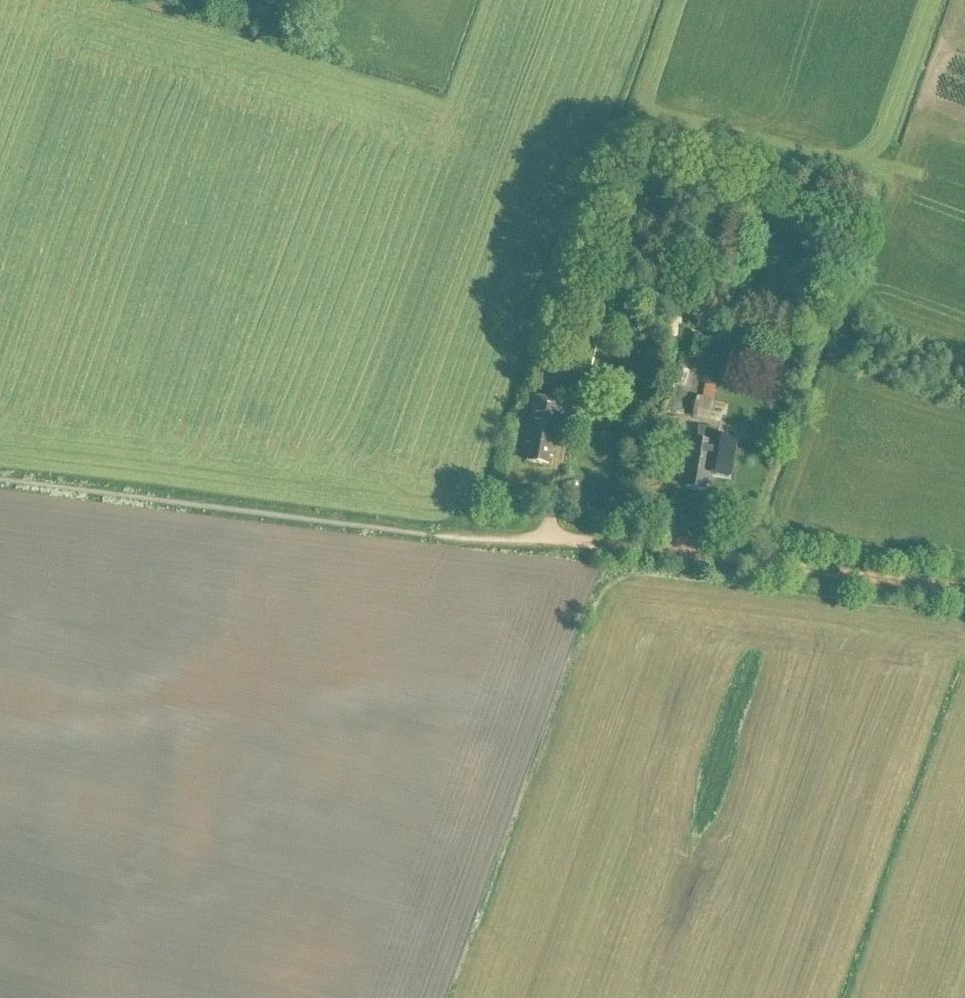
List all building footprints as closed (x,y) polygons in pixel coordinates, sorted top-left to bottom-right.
[(542,382),(581,389),(581,384),(590,385),(593,366),(585,365),(587,349),(562,345),(559,360),(546,358),(542,382)] [(741,423),(744,403),(730,400),(730,403),(703,398),(696,397),(692,419),(740,427),(741,423)] [(535,399),(526,446),(531,447),(528,464),(548,467),(549,460),(552,461),(562,404),(535,399)] [(736,442),(720,439),(721,433),(702,429),(699,442),(691,441),(685,470),(690,471),(687,488),(704,491),(705,484),(711,485),(712,476),(729,479),(736,442)]
